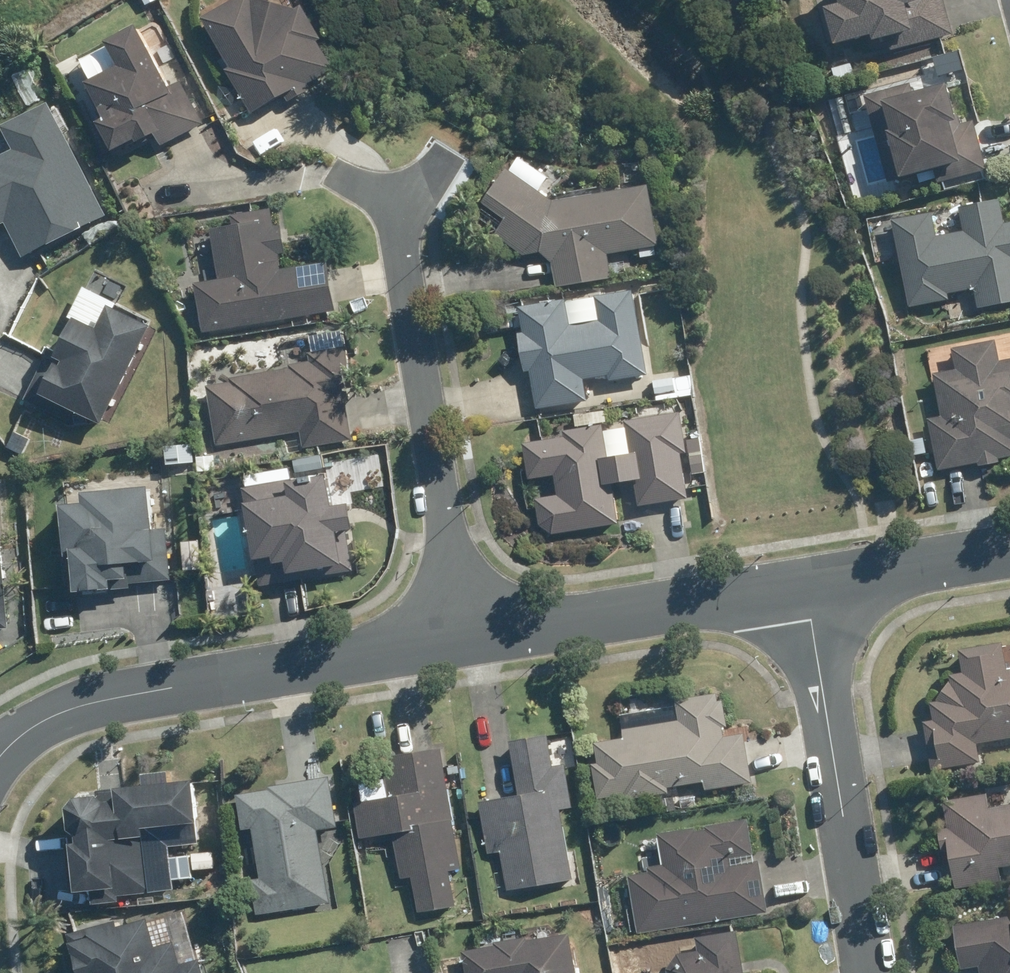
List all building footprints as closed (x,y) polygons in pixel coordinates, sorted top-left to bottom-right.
[(207,21),(235,70),(233,72),(259,118),(291,100),(295,106),(320,93),(316,86),(339,74),(323,44),(327,43),(308,9),(300,14),(257,1),(256,0),(246,0),(207,21)] [(834,2),(820,6),(830,44),(866,34),(867,40),(885,35),(889,50),(950,34),(941,0),(833,0),(834,2)] [(142,148),(160,139),(164,148),(206,128),(187,89),(174,96),(142,32),(113,45),(126,71),(91,88),(107,121),(109,125),(105,127),(117,153),(137,144),(140,143),(142,148)] [(906,85),(863,96),(885,179),(931,167),(935,182),(986,169),(973,119),(952,125),(941,82),(908,91),(906,85)] [(15,225),(30,255),(115,214),(60,102),(12,125),(14,130),(0,137),(0,232),(15,225)] [(502,168),(480,203),(504,219),(493,235),(523,255),(537,252),(549,260),(554,287),(609,277),(605,254),(654,245),(642,184),(551,202),(502,168)] [(947,298),(946,294),(972,288),(976,308),(1009,301),(1009,222),(1002,224),(997,199),(956,207),(961,232),(934,236),(929,213),(890,220),(907,306),(947,298)] [(216,280),(193,283),(199,331),(333,312),(325,264),(276,271),(274,255),(283,254),(279,225),(270,226),(267,209),(228,214),(230,226),(208,229),(216,280)] [(169,278),(171,293),(186,291),(184,276),(169,278)] [(160,325),(88,288),(30,406),(71,426),(98,426),(100,421),(109,426),(160,325)] [(642,375),(629,290),(563,301),(562,299),(517,307),(521,332),(516,333),(521,371),(527,370),(534,409),(585,401),(581,380),(605,376),(606,381),(642,375)] [(227,383),(206,386),(215,445),(297,432),(300,449),(349,441),(343,401),(346,401),(344,390),(348,389),(339,332),(310,336),(312,352),(306,353),(307,362),(287,365),(288,369),(227,379),(227,383)] [(931,373),(939,418),(927,420),(937,470),(976,463),(977,467),(998,463),(997,459),(1009,456),(1009,358),(996,361),(992,340),(948,348),(952,369),(931,373)] [(688,375),(652,381),(655,401),(691,395),(688,375)] [(561,431),(562,437),(520,444),(525,479),(552,475),(556,495),(531,499),(535,525),(550,536),(615,525),(609,485),(631,480),(635,507),(686,498),(678,455),(700,451),(697,438),(681,441),(677,412),(621,421),(622,429),(601,432),(600,424),(561,431)] [(210,455),(194,457),(196,472),(212,470),(210,455)] [(319,455),(303,458),(304,471),(321,469),(319,455)] [(330,531),(346,529),(343,503),(328,505),(324,485),(321,486),(319,476),(240,488),(242,502),(239,503),(248,558),(252,557),(256,585),(298,578),(296,571),(336,564),(330,531)] [(67,588),(106,588),(105,576),(155,573),(148,482),(81,487),(82,499),(56,501),(59,550),(68,549),(67,588)] [(14,626),(13,483),(0,483),(0,626),(14,626)] [(236,535),(220,538),(222,552),(239,549),(236,535)] [(932,721),(921,722),(930,771),(977,762),(974,744),(1009,738),(1009,669),(1003,670),(999,643),(956,650),(960,675),(950,676),(930,705),(932,721)] [(720,737),(719,728),(723,726),(719,700),(714,701),(713,694),(673,700),(676,722),(621,730),(622,739),(592,745),(595,764),(590,765),(595,798),(621,794),(622,800),(665,793),(664,787),(701,781),(703,790),(749,783),(741,734),(720,737)] [(544,736),(507,742),(516,794),(478,802),(488,852),(499,850),(506,892),(569,880),(556,811),(569,808),(561,764),(549,767),(544,736)] [(383,774),(386,797),(351,803),(358,839),(390,833),(399,880),(411,877),(417,912),(452,906),(446,871),(458,869),(437,749),(386,757),(389,772),(383,774)] [(258,879),(248,881),(254,916),(327,903),(317,839),(332,836),(331,828),(334,827),(326,778),(269,787),(270,789),(234,795),(240,829),(249,827),(258,879)] [(83,796),(86,888),(103,888),(103,903),(130,902),(130,891),(183,889),(182,881),(198,880),(198,871),(217,870),(217,849),(206,849),(205,826),(210,826),(209,783),(178,784),(147,786),(127,787),(128,796),(83,796)] [(942,802),(946,829),(935,831),(938,850),(946,848),(953,887),(997,880),(995,867),(1009,865),(1009,804),(986,808),(983,795),(942,802)] [(671,797),(655,800),(657,814),(674,811),(671,797)] [(746,823),(712,829),(713,832),(694,834),(694,831),(665,836),(670,867),(655,869),(655,874),(635,878),(644,928),(766,907),(758,863),(730,867),(728,856),(751,852),(746,823)] [(953,926),(960,969),(977,966),(979,972),(1009,972),(1009,917),(953,926)] [(81,935),(91,972),(210,972),(205,955),(191,959),(186,943),(169,948),(161,918),(134,925),(133,921),(81,935)] [(665,972),(740,972),(733,931),(693,937),(696,952),(675,955),(664,970),(665,972)] [(577,935),(534,943),(534,937),(502,943),(503,947),(470,952),(474,972),(584,972),(577,935)] [(444,957),(445,972),(463,972),(462,955),(444,957)]
